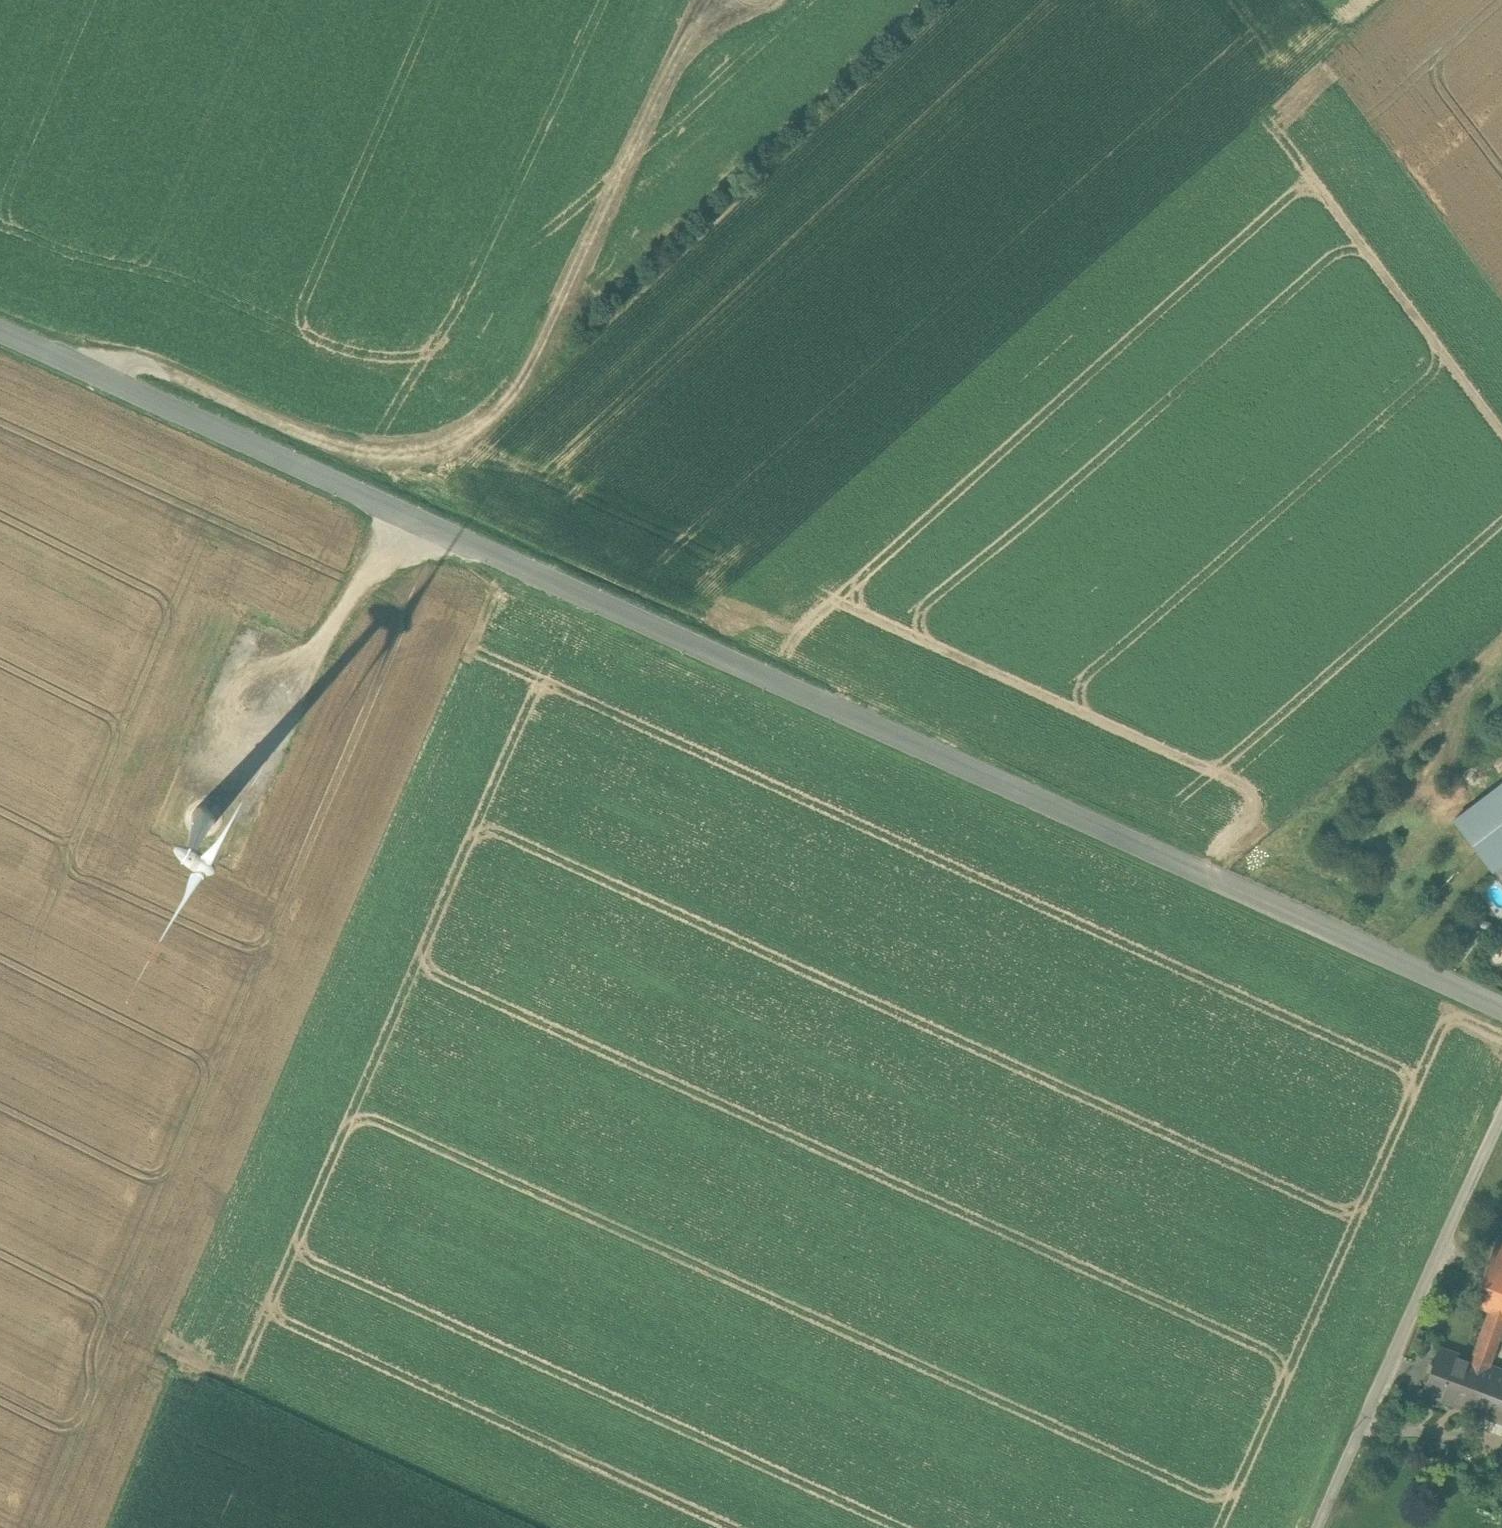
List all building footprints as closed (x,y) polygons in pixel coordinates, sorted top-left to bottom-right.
[(1455,818),(1495,870),(1501,865),(1501,783),(1455,818)] [(1496,1240),(1472,1303),(1489,1309),(1501,1314),(1501,1242),(1496,1240)] [(1471,1358),(1489,1365),(1500,1336),(1501,1337),(1501,1314),(1489,1309),(1471,1358)] [(1440,1347),(1424,1390),(1501,1419),(1501,1370),(1489,1365),(1471,1358),(1440,1347)]
